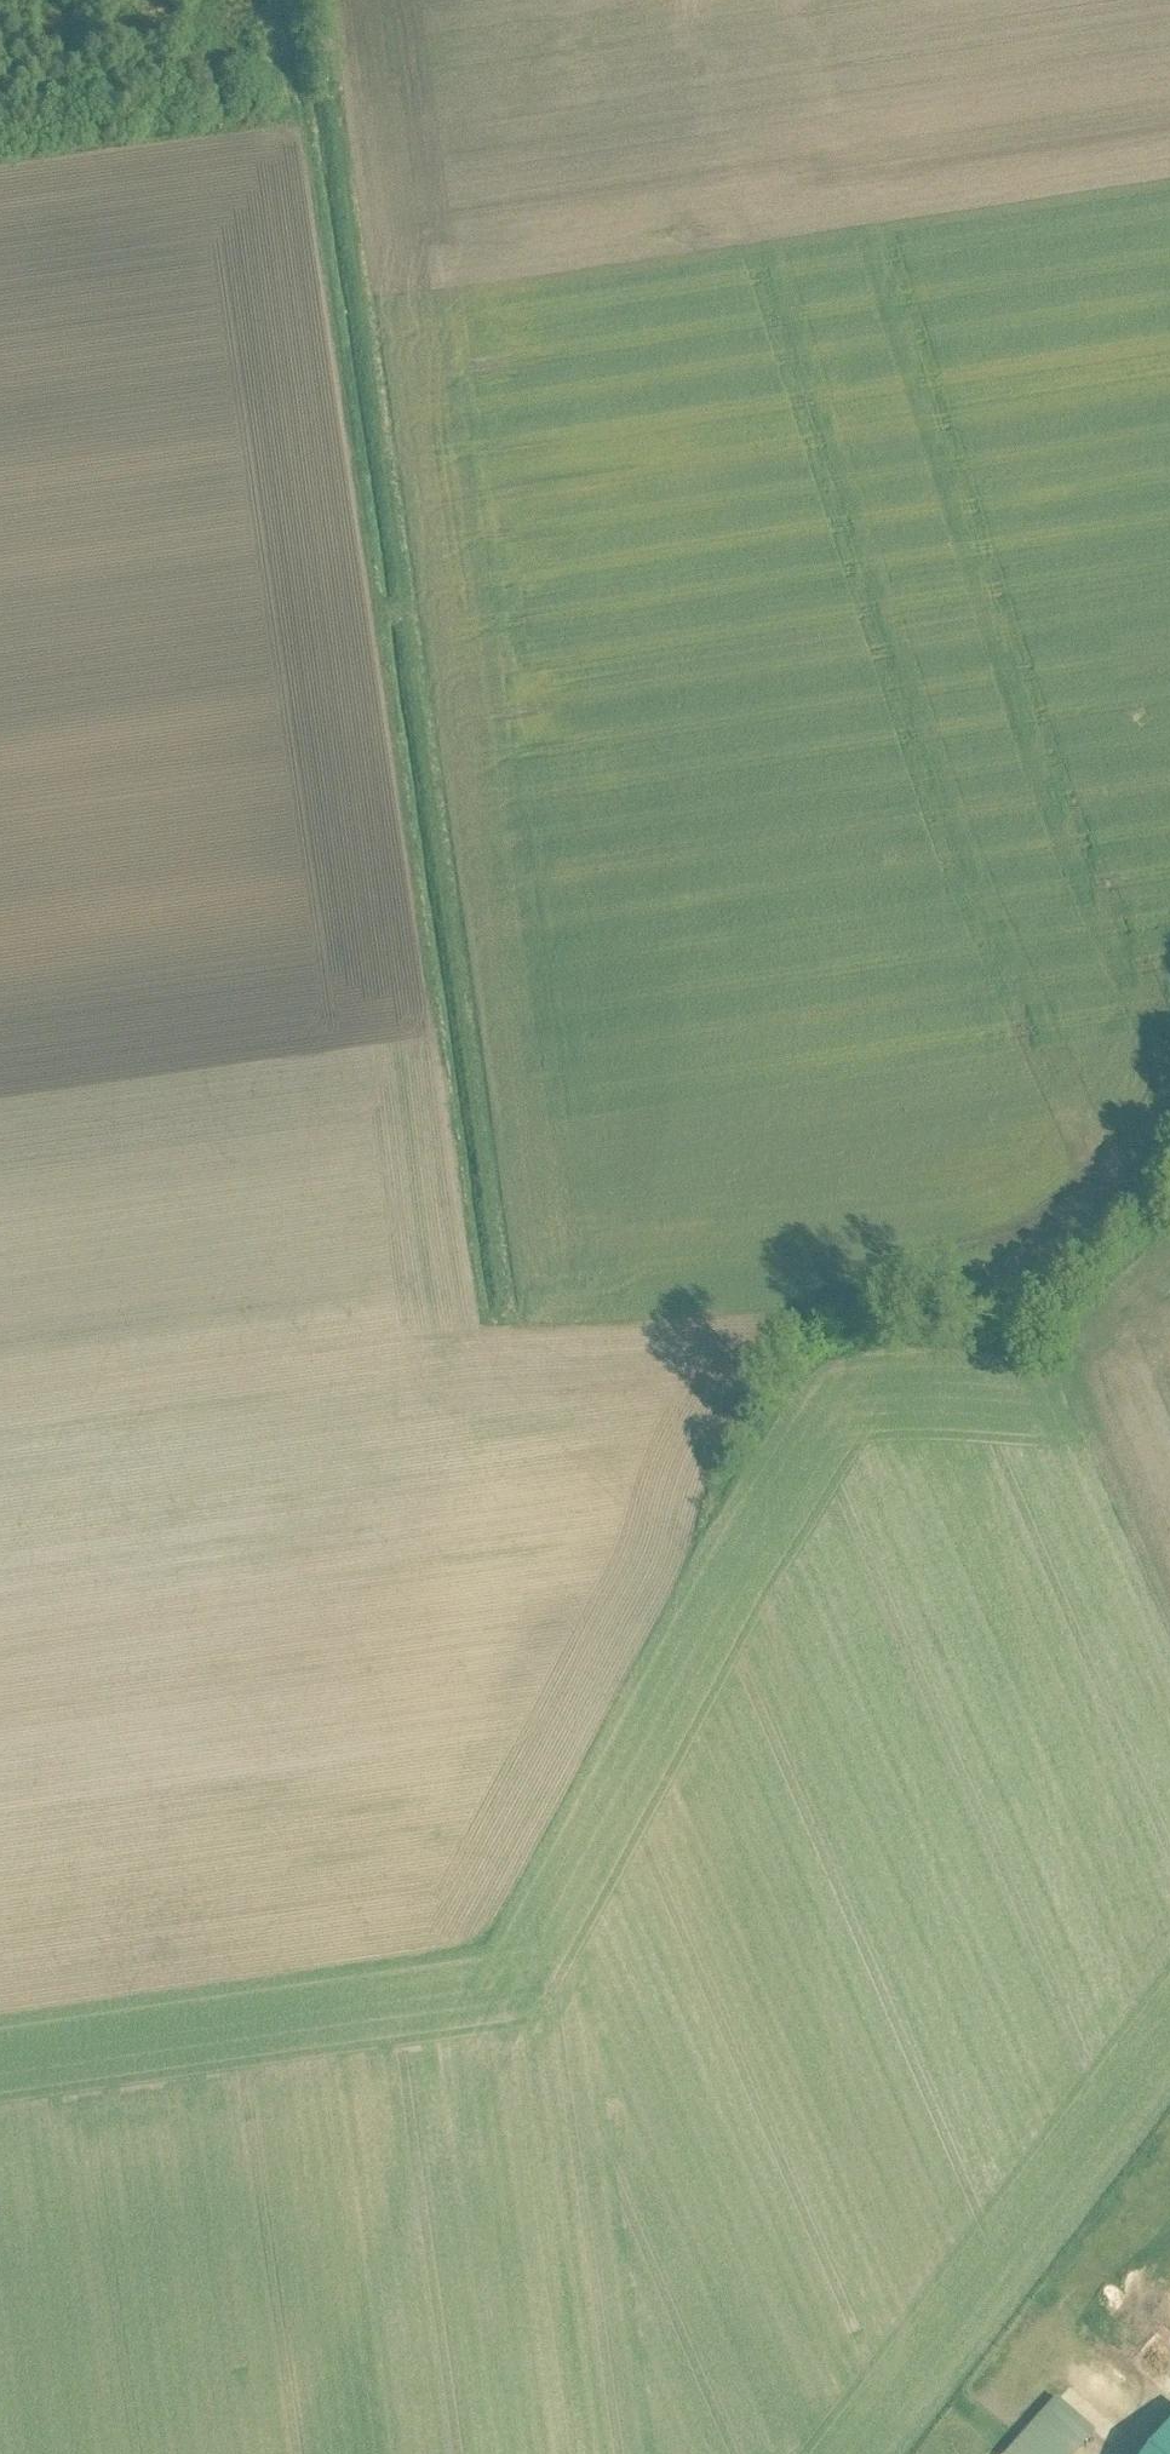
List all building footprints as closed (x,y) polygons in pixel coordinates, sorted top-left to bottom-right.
[(1006,2449),(1013,2453),(1066,2453),(1093,2422),(1055,2391),(1006,2449)] [(1158,2453),(1169,2453),(1169,2439),(1158,2453)]
